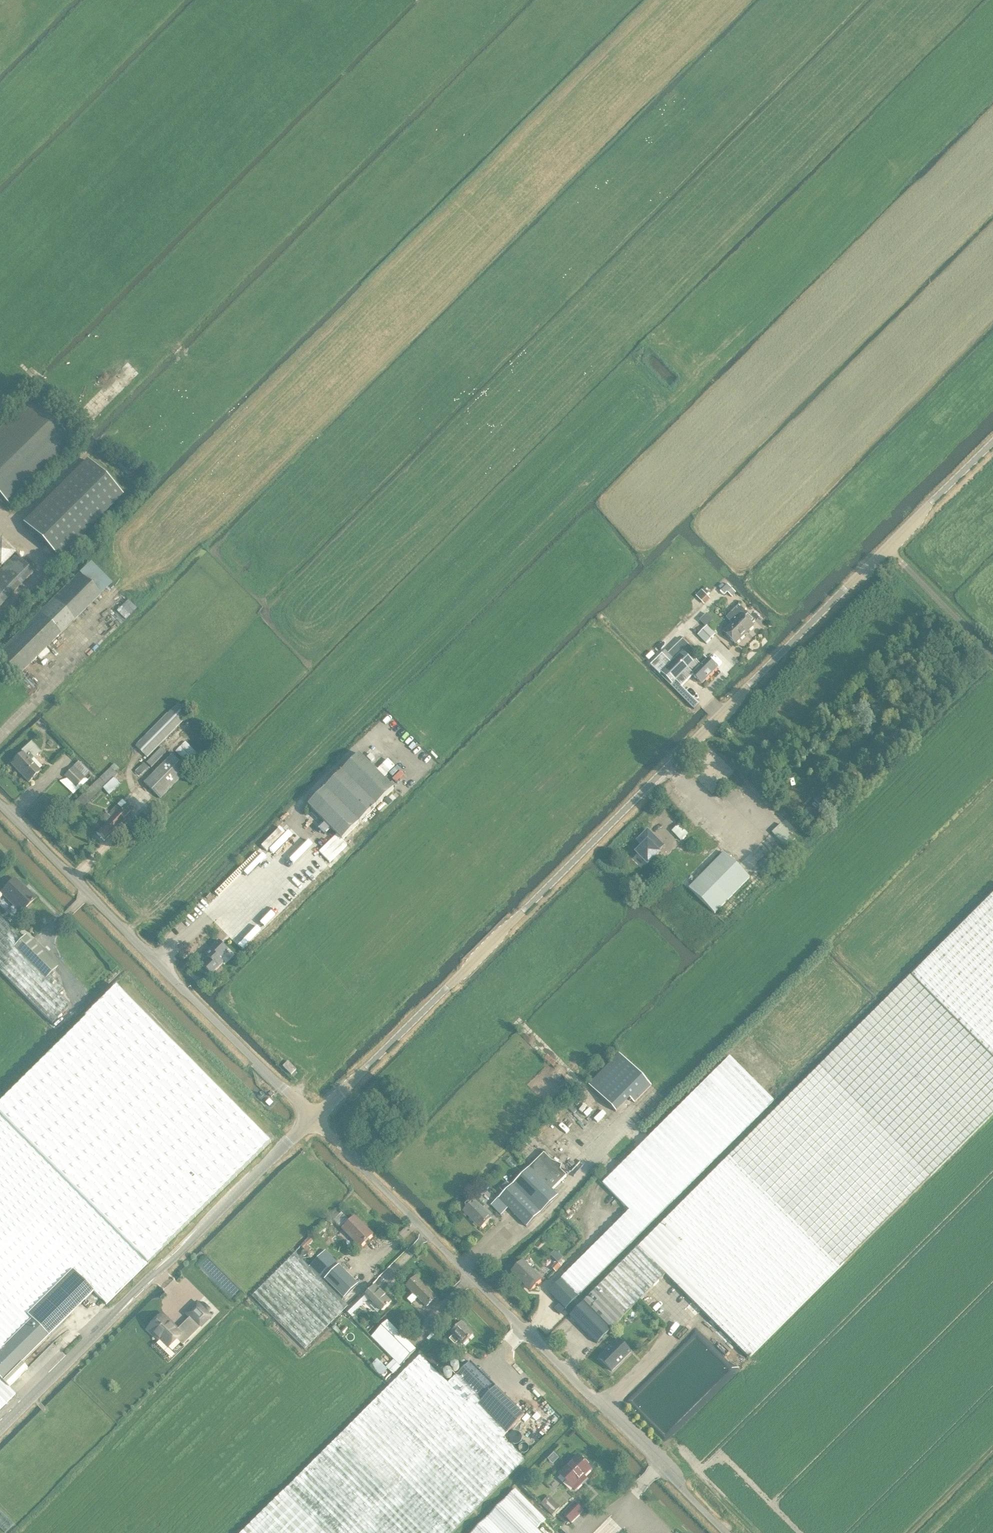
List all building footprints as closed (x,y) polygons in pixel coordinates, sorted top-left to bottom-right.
[(88,461),(24,525),(57,559),(121,495),(88,461)] [(1,568),(16,554),(0,539),(0,567),(1,568)] [(34,573),(16,555),(0,571),(0,606),(34,573)] [(100,595),(79,573),(0,652),(0,659),(17,677),(100,595)] [(726,585),(720,591),(724,596),(727,593),(729,594),(731,597),(735,593),(727,584),(726,585)] [(702,590),(696,596),(701,601),(707,595),(703,592),(702,590)] [(732,624),(723,632),(735,645),(754,626),(751,624),(755,621),(739,605),(726,618),(732,624)] [(698,636),(706,644),(715,635),(707,626),(698,636)] [(701,667),(696,662),(697,661),(694,657),(697,654),(683,639),(668,654),(665,651),(655,661),(650,666),(694,710),(699,705),(682,687),(693,675),(702,684),(717,669),(708,660),(701,667)] [(147,758),(189,716),(190,715),(178,703),(135,747),(147,758)] [(11,764),(29,783),(40,772),(30,762),(34,758),(40,752),(31,742),(21,752),(23,753),(11,764)] [(206,762),(185,742),(175,752),(196,772),(206,762)] [(166,752),(165,751),(161,748),(146,763),(151,767),(166,752)] [(160,799),(188,770),(172,755),(144,783),(160,799)] [(308,806),(342,841),(394,789),(383,778),(394,767),(388,760),(377,772),(360,755),(308,806)] [(762,775),(770,768),(757,755),(749,763),(762,775)] [(72,769),(84,780),(90,773),(79,762),(72,769)] [(148,767),(144,763),(136,772),(140,776),(148,767)] [(99,779),(74,803),(81,810),(88,803),(104,788),(114,778),(118,775),(116,772),(111,768),(99,779)] [(76,788),(84,780),(72,769),(65,777),(76,788)] [(114,778),(104,788),(110,796),(121,785),(114,778)] [(107,824),(97,834),(104,841),(132,813),(131,812),(134,809),(128,803),(125,806),(121,809),(113,818),(108,814),(107,813),(102,819),(107,824)] [(136,838),(151,822),(156,816),(149,809),(128,830),(136,838)] [(697,824),(708,835),(715,828),(704,817),(697,824)] [(772,833),(786,848),(795,840),(781,825),(772,833)] [(642,847),(636,853),(648,865),(659,853),(658,852),(663,846),(648,831),(641,838),(646,843),(642,847)] [(689,889),(715,914),(750,878),(724,853),(689,889)] [(682,883),(688,889),(702,874),(696,868),(682,883)] [(15,880),(3,892),(7,897),(6,898),(12,904),(13,903),(23,912),(36,899),(29,891),(26,894),(23,891),(24,889),(15,880)] [(992,1115),(992,894),(584,1302),(611,1329),(666,1275),(749,1358),(992,1115)] [(0,918),(0,971),(52,1024),(71,1006),(45,980),(57,968),(26,937),(22,940),(0,918)] [(242,934),(237,938),(246,948),(251,943),(242,934)] [(219,959),(228,951),(219,942),(205,955),(207,957),(205,959),(207,961),(203,966),(212,975),(223,963),(219,959)] [(33,1319),(28,1315),(72,1271),(93,1291),(106,1304),(147,1264),(152,1260),(271,1142),(117,987),(0,1103),(0,1352),(33,1319)] [(635,1103),(651,1086),(619,1054),(589,1085),(612,1108),(617,1112),(630,1098),(635,1103)] [(562,1279),(579,1296),(774,1101),(730,1057),(602,1184),(630,1211),(567,1273),(562,1279)] [(293,1066),(288,1061),(283,1067),(291,1075),(296,1070),(293,1066)] [(369,1132),(373,1137),(380,1129),(376,1125),(369,1132)] [(387,1151),(395,1144),(389,1138),(382,1145),(387,1151)] [(560,1170),(561,1165),(551,1161),(544,1154),(539,1159),(530,1168),(499,1199),(527,1227),(558,1196),(552,1191),(561,1182),(560,1182),(566,1176),(560,1170)] [(501,1215),(507,1210),(497,1200),(492,1205),(501,1215)] [(480,1229),(491,1218),(475,1201),(464,1212),(480,1229)] [(360,1248),(373,1235),(355,1217),(343,1230),(360,1248)] [(317,1259),(309,1267),(324,1281),(325,1280),(344,1299),(358,1285),(339,1265),(325,1251),(317,1259)] [(296,1253),(252,1296),(304,1349),(344,1310),(348,1306),(324,1281),(309,1267),(296,1253)] [(531,1290),(541,1279),(523,1261),(512,1272),(531,1290)] [(551,1267),(556,1272),(562,1267),(557,1262),(551,1267)] [(72,1271),(28,1315),(33,1319),(49,1335),(93,1291),(72,1271)] [(417,1298),(427,1307),(436,1298),(416,1277),(406,1287),(414,1294),(408,1300),(412,1304),(417,1298)] [(549,1292),(561,1304),(565,1309),(579,1296),(562,1279),(549,1292)] [(346,1312),(351,1316),(364,1303),(369,1299),(382,1312),(392,1302),(375,1286),(366,1295),(364,1293),(347,1310),(346,1312)] [(570,1316),(597,1344),(611,1330),(611,1329),(584,1302),(570,1316)] [(163,1315),(148,1329),(159,1340),(160,1339),(169,1348),(177,1339),(183,1345),(211,1317),(197,1303),(187,1314),(190,1318),(178,1330),(163,1315)] [(559,1315),(565,1309),(561,1304),(555,1310),(559,1315)] [(0,1352),(0,1379),(9,1388),(27,1370),(26,1370),(26,1369),(20,1364),(49,1335),(33,1319),(0,1352)] [(384,1350),(400,1366),(404,1362),(405,1362),(416,1350),(395,1329),(387,1321),(371,1337),(384,1350)] [(464,1346),(474,1336),(461,1323),(451,1334),(453,1336),(450,1340),(455,1345),(459,1341),(464,1346)] [(619,1341),(600,1360),(613,1372),(631,1354),(619,1341)] [(441,1363),(434,1355),(429,1360),(436,1368),(441,1363)] [(507,1433),(453,1379),(449,1384),(420,1356),(243,1532),(454,1532),(525,1461),(503,1438),(507,1433)] [(470,1362),(453,1379),(507,1433),(524,1415),(470,1362)] [(15,1395),(9,1388),(0,1379),(0,1409),(15,1395)] [(583,1483),(580,1480),(591,1469),(578,1456),(559,1475),(575,1491),(583,1483)] [(472,1532),(541,1532),(537,1529),(546,1520),(515,1489),(487,1518),(472,1532)] [(563,1514),(571,1523),(583,1511),(574,1503),(563,1514)] [(5,1532),(6,1532),(15,1525),(0,1510),(0,1528),(5,1532)]
